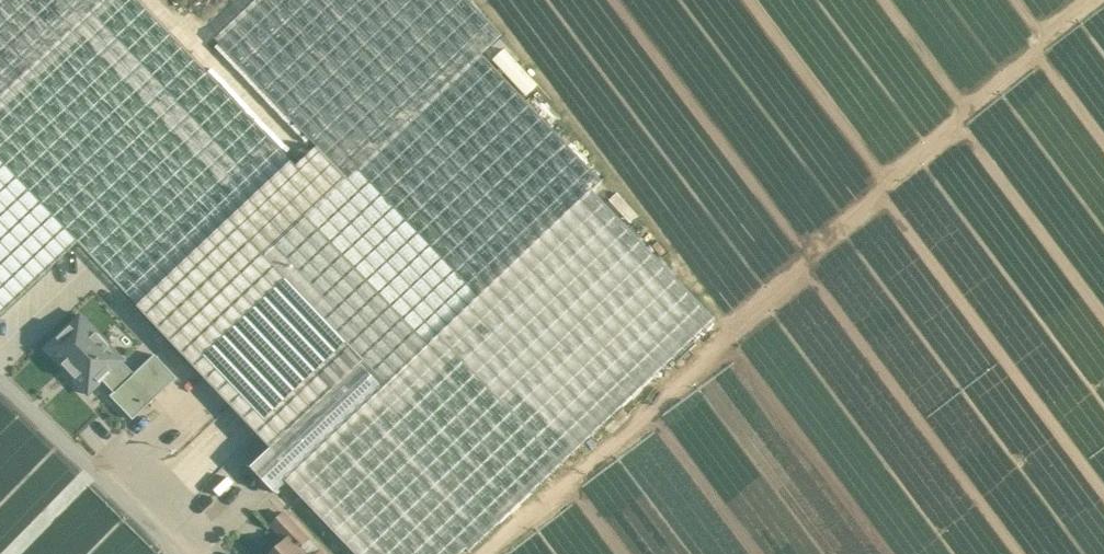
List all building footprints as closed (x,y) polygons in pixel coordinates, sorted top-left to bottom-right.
[(139,0),(0,0),(0,160),(138,306),(292,161),(139,0)] [(215,39),(347,179),(358,170),(481,53),(482,54),(502,35),(469,0),(256,0),(215,39)] [(481,53),(358,170),(479,298),(591,191),(601,181),(482,54),(481,53)] [(479,298),(358,170),(347,179),(269,253),(390,382),(479,298)] [(591,191),(488,289),(617,424),(619,426),(722,328),(591,191)] [(269,253),(268,253),(163,339),(260,458),(250,467),(274,492),(365,405),(390,382),(269,253)] [(617,424),(488,289),(479,298),(390,382),(365,405),(400,442),(419,424),(486,360),(580,459),(617,424)] [(123,361),(80,316),(45,349),(88,394),(103,381),(122,362),(123,361)] [(134,375),(132,377),(154,399),(176,379),(154,356),(134,375)] [(486,360),(419,424),(503,512),(540,476),(550,488),(580,459),(486,360)] [(122,362),(103,381),(115,393),(132,377),(134,375),(122,362)] [(154,399),(132,377),(115,393),(111,397),(132,419),(154,399)] [(503,512),(419,424),(400,442),(365,405),(347,423),(466,547),(503,512)] [(273,493),(331,553),(458,553),(466,547),(347,423),(274,492),(273,493)] [(308,539),(284,514),(271,526),(287,542),(290,539),(298,548),(308,539)] [(290,539),(287,542),(275,553),(304,553),(298,548),(290,539)]
